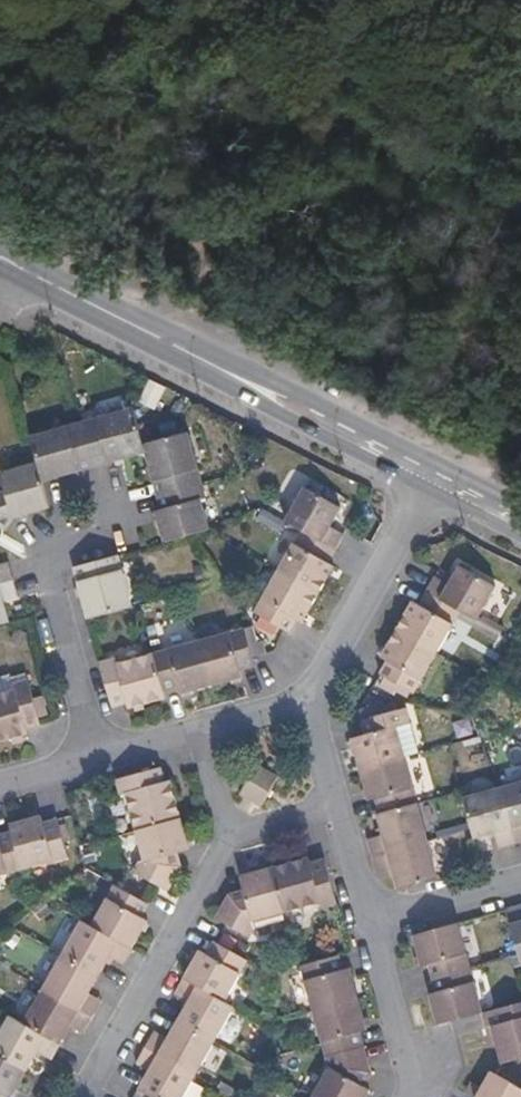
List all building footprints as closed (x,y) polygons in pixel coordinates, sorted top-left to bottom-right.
[(136,407),(82,422),(95,468),(148,453),(145,443),(136,407)] [(82,422),(31,436),(38,462),(44,482),(95,468),(82,422)] [(145,443),(148,453),(160,496),(206,483),(192,430),(145,443)] [(38,462),(5,471),(9,490),(16,516),(51,507),(44,482),(38,462)] [(164,511),(159,512),(167,543),(194,536),(208,533),(214,530),(204,499),(210,497),(206,483),(160,496),(164,511)] [(341,508),(304,487),(285,522),(301,531),(335,550),(344,535),(330,527),(341,508)] [(0,490),(0,526),(7,530),(16,516),(9,490),(7,488),(0,490)] [(335,550),(301,531),(277,571),(318,594),(333,566),(328,563),(335,550)] [(121,555),(74,567),(88,619),(135,607),(121,555)] [(15,580),(10,562),(0,564),(0,584),(15,580)] [(435,578),(425,595),(461,616),(479,626),(498,591),(460,569),(450,586),(435,578)] [(318,594),(277,571),(252,615),(283,633),(287,635),(296,620),(302,624),(318,594)] [(0,584),(0,625),(12,622),(5,600),(19,596),(15,580),(0,584)] [(419,607),(414,604),(397,634),(437,657),(461,616),(425,595),(419,607)] [(248,619),(198,632),(212,687),(242,679),(240,673),(254,669),(252,659),(271,654),(248,619)] [(198,632),(151,644),(164,693),(177,690),(179,695),(212,687),(198,632)] [(381,662),(387,665),(369,696),(409,705),(437,657),(397,634),(381,662)] [(110,649),(97,653),(112,707),(124,704),(126,710),(165,700),(164,693),(151,644),(112,655),(110,649)] [(0,694),(0,742),(26,735),(25,730),(40,726),(28,680),(13,684),(15,690),(0,694)] [(365,737),(351,741),(361,774),(410,760),(401,729),(409,726),(405,712),(361,724),(365,737)] [(284,775),(255,758),(236,791),(265,808),(284,775)] [(410,760),(361,774),(369,803),(374,802),(378,816),(421,804),(410,760)] [(118,798),(124,797),(133,832),(178,819),(169,782),(163,783),(159,769),(114,782),(118,798)] [(500,791),(516,846),(520,845),(520,785),(500,791)] [(500,791),(462,802),(470,832),(473,843),(494,837),(498,851),(516,846),(500,791)] [(378,816),(376,817),(382,837),(370,841),(375,859),(431,843),(421,804),(378,816)] [(10,825),(12,832),(23,871),(67,858),(59,819),(43,823),(41,816),(10,825)] [(178,819),(133,832),(140,863),(136,864),(132,872),(157,887),(166,892),(179,868),(174,853),(186,851),(178,819)] [(23,871),(12,832),(0,836),(0,877),(23,871)] [(431,843),(375,859),(380,876),(391,873),(397,893),(441,880),(431,843)] [(308,857),(271,868),(283,914),(320,904),(321,909),(339,904),(326,858),(309,863),(308,857)] [(242,890),(229,894),(215,919),(222,923),(220,925),(246,939),(252,928),(250,923),(283,914),(271,868),(239,877),(242,890)] [(146,906),(113,886),(90,927),(129,949),(145,921),(140,918),(146,906)] [(506,911),(518,955),(520,965),(520,907),(506,911)] [(90,927),(80,921),(60,957),(97,977),(108,958),(120,965),(129,949),(90,927)] [(459,925),(414,938),(422,967),(429,965),(433,979),(471,968),(459,925)] [(204,955),(200,953),(184,981),(224,1003),(247,959),(213,940),(204,955)] [(340,952),(301,963),(314,1010),(359,998),(350,966),(344,967),(340,952)] [(97,977),(60,957),(42,989),(90,1017),(99,1002),(87,995),(97,977)] [(437,994),(430,996),(440,1027),(484,1015),(471,968),(433,979),(437,994)] [(174,998),(186,1005),(176,1023),(214,1044),(233,1008),(224,1003),(184,981),(174,998)] [(90,1017),(42,989),(22,1025),(57,1046),(68,1027),(81,1034),(90,1017)] [(359,998),(314,1010),(322,1042),(327,1056),(365,1047),(362,1033),(368,1031),(359,998)] [(491,1027),(503,1064),(520,1059),(520,1005),(484,1015),(488,1027),(491,1027)] [(10,1018),(0,1035),(0,1060),(24,1074),(36,1054),(49,1061),(57,1046),(22,1025),(10,1018)] [(154,1035),(145,1050),(195,1078),(214,1044),(176,1023),(166,1042),(154,1035)] [(329,1067),(312,1096),(366,1096),(368,1093),(363,1090),(372,1072),(365,1047),(327,1056),(329,1067)] [(149,1072),(139,1090),(150,1096),(185,1096),(195,1078),(145,1050),(136,1065),(149,1072)] [(24,1074),(0,1060),(0,1096),(12,1096),(24,1074)] [(498,1073),(493,1070),(478,1096),(520,1096),(520,1085),(498,1073)]
